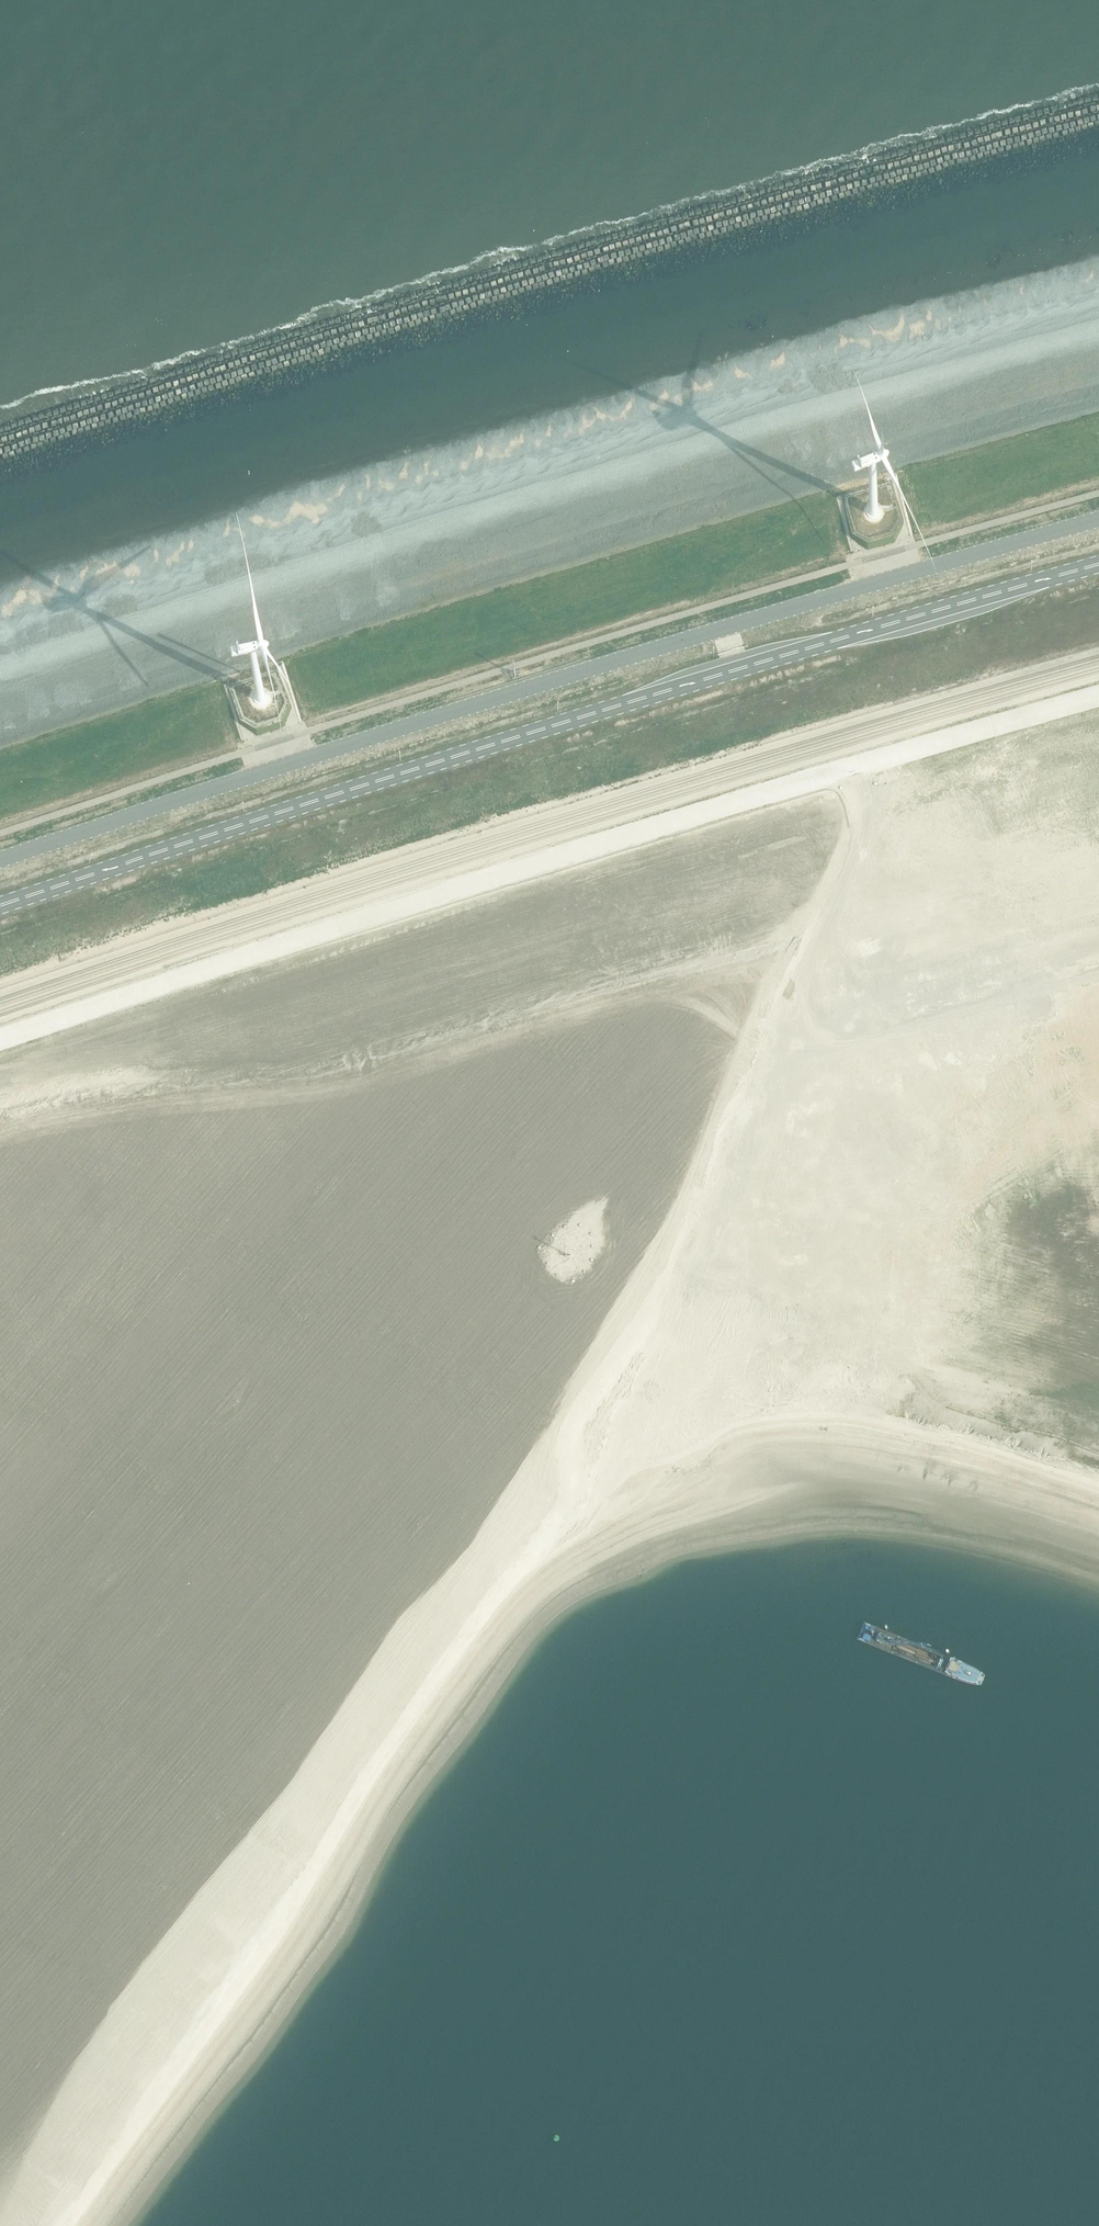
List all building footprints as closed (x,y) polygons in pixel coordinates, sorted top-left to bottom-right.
[(977,1128),(956,1133),(960,1146),(980,1141),(977,1128)] [(585,1210),(582,1225),(598,1228),(600,1213),(585,1210)] [(604,1217),(600,1229),(609,1232),(613,1220),(604,1217)]
